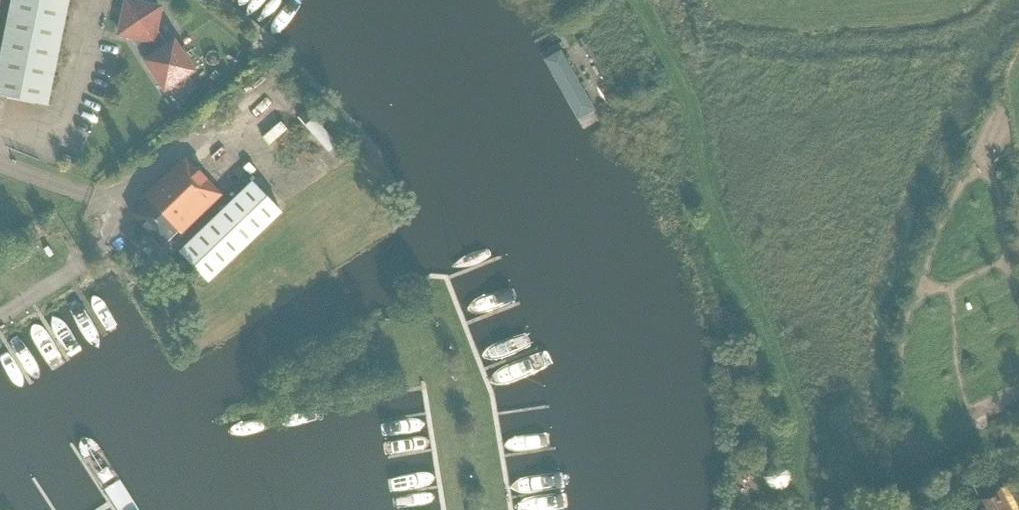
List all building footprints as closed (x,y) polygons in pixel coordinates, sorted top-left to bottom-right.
[(48,106),(70,0),(12,0),(0,62),(0,97),(48,106)] [(169,48),(169,47),(156,28),(160,8),(127,2),(120,35),(130,37),(147,63),(169,48)] [(584,38),(577,42),(581,48),(587,45),(584,38)] [(606,124),(558,39),(536,51),(584,136),(606,124)] [(169,48),(147,63),(165,90),(193,72),(175,43),(169,47),(169,48)] [(306,111),(298,118),(305,126),(313,118),(306,111)] [(147,199),(130,214),(144,228),(162,248),(179,232),(181,235),(222,196),(196,168),(195,169),(184,158),(144,196),(147,199)] [(189,243),(179,253),(207,282),(281,213),(276,209),(253,184),(231,205),(189,243)] [(1000,488),(978,500),(984,509),(1011,509),(1000,488)]
